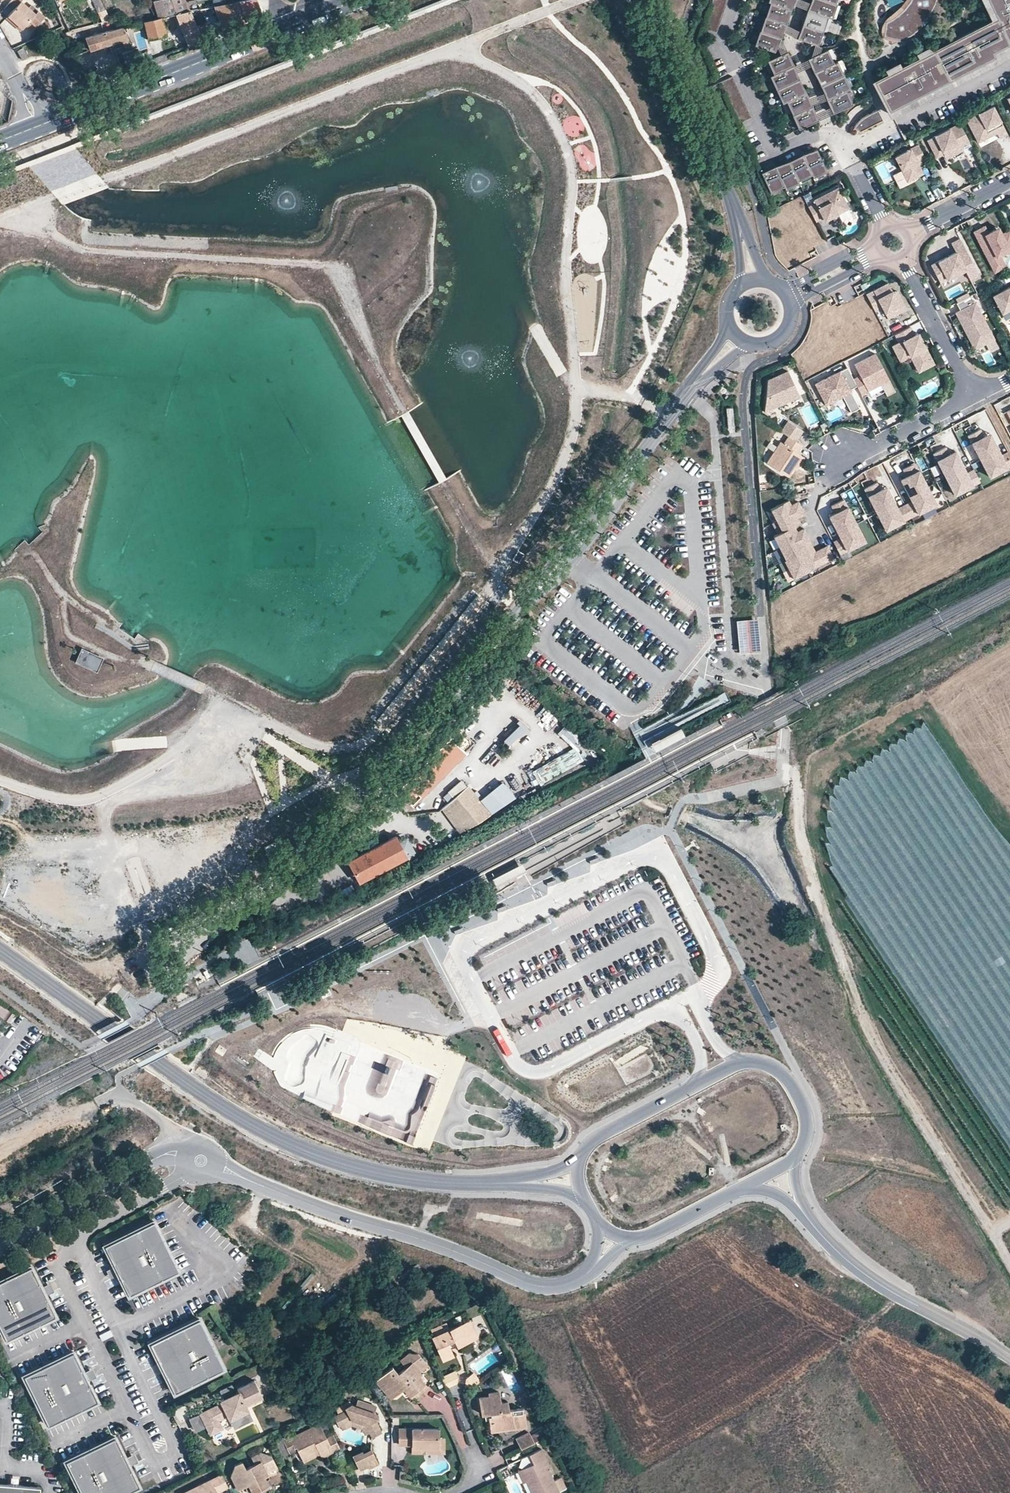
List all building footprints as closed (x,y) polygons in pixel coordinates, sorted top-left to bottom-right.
[(13,3),(19,8),(16,11),(10,18),(24,31),(27,28),(34,34),(47,19),(40,13),(38,16),(31,10),(23,3),(26,0),(16,0),(13,3)] [(97,14),(104,10),(100,0),(92,0),(91,0),(97,14)] [(152,1),(157,17),(161,16),(174,13),(188,10),(184,0),(155,0),(152,1)] [(246,21),(238,0),(212,5),(221,31),(246,21)] [(246,21),(261,15),(256,0),(240,0),(238,0),(246,21)] [(717,32),(727,0),(712,0),(703,27),(717,32)] [(774,52),(780,38),(783,31),(785,24),(786,24),(791,9),(795,0),(768,0),(768,2),(770,3),(765,17),(765,16),(760,31),(759,30),(754,45),(774,52)] [(796,38),(819,46),(824,31),(828,17),(832,18),(837,4),(836,4),(837,0),(810,0),(809,3),(807,10),(806,10),(805,14),(802,24),(799,30),(796,38)] [(996,18),(874,81),(889,111),(925,92),(924,90),(930,87),(931,89),(984,62),(983,60),(989,56),(990,59),(1003,52),(1001,48),(1009,44),(1009,0),(988,0),(996,18)] [(908,7),(898,18),(888,24),(887,32),(891,41),(897,42),(904,39),(915,31),(921,23),(933,10),(938,1),(938,0),(912,0),(908,7)] [(16,11),(19,8),(13,3),(10,6),(16,11)] [(38,16),(40,13),(33,7),(31,10),(38,16)] [(188,10),(174,13),(187,45),(201,39),(196,26),(189,9),(188,10)] [(161,16),(157,17),(143,21),(148,40),(167,35),(161,16)] [(21,34),(24,31),(10,18),(7,21),(21,34)] [(208,36),(211,35),(206,22),(196,26),(198,32),(206,29),(208,36)] [(136,23),(123,26),(125,32),(138,29),(136,23)] [(122,40),(128,39),(125,32),(123,26),(92,36),(96,48),(122,40)] [(201,39),(208,36),(206,29),(198,32),(201,39)] [(130,44),(124,46),(126,51),(121,54),(127,68),(138,64),(130,44)] [(1001,48),(1003,52),(1006,56),(1009,54),(1009,44),(1001,48)] [(837,61),(833,63),(827,49),(807,58),(809,63),(811,63),(813,72),(814,72),(820,86),(827,99),(846,90),(850,88),(843,75),(837,61)] [(18,52),(22,61),(27,59),(23,50),(18,52)] [(793,65),(787,51),(767,60),(773,74),(770,76),(776,89),(782,103),(786,101),(792,115),(798,129),(818,120),(815,113),(812,106),(806,92),(805,92),(799,79),(796,72),(793,65)] [(891,115),(1006,56),(1003,52),(990,59),(989,56),(983,60),(984,62),(931,89),(930,87),(924,90),(925,92),(889,111),(891,115)] [(738,124),(751,118),(732,77),(719,83),(738,124)] [(846,90),(827,99),(833,113),(852,104),(846,90)] [(1006,130),(992,102),(965,116),(977,138),(989,132),(985,124),(992,121),(996,129),(998,134),(1006,130)] [(853,128),(860,132),(882,120),(877,110),(866,116),(859,121),(853,128)] [(958,138),(966,134),(959,119),(926,136),(935,154),(942,150),(944,152),(961,143),(958,138)] [(985,124),(989,132),(996,129),(992,121),(985,124)] [(924,156),(917,142),(893,154),(906,179),(922,171),(916,160),(924,156)] [(961,143),(944,152),(945,155),(962,146),(961,143)] [(826,171),(816,149),(802,154),(795,158),(789,161),(775,166),(773,167),(761,173),(769,192),(784,186),(785,189),(799,183),(798,181),(811,174),(813,177),(826,171)] [(808,207),(816,221),(823,218),(824,220),(848,208),(838,188),(814,200),(816,203),(808,207)] [(1009,249),(1009,230),(1002,234),(1001,232),(999,233),(995,232),(994,230),(988,233),(985,226),(974,231),(991,266),(1003,260),(1000,255),(1009,250),(1009,249)] [(960,239),(951,243),(955,251),(930,264),(939,282),(964,269),(969,279),(978,274),(960,239)] [(888,284),(866,295),(875,311),(882,307),(888,319),(902,311),(893,293),(888,284)] [(1009,309),(1009,286),(992,295),(1002,313),(1009,309)] [(893,293),(902,311),(906,309),(897,292),(893,293)] [(956,299),(957,302),(969,296),(967,293),(956,299)] [(957,302),(956,303),(960,310),(955,312),(967,335),(969,333),(972,339),(977,341),(980,346),(994,338),(975,302),(974,302),(970,295),(969,296),(957,302)] [(914,335),(910,326),(894,335),(898,343),(892,346),(897,356),(907,351),(910,356),(915,353),(921,365),(932,359),(918,333),(914,335)] [(974,349),(980,346),(977,341),(972,339),(969,333),(967,335),(974,349)] [(899,361),(910,356),(907,351),(897,356),(899,361)] [(934,363),(932,359),(921,365),(915,353),(910,356),(918,372),(934,363)] [(856,386),(861,395),(880,384),(886,396),(895,392),(875,354),(854,365),(860,376),(853,379),(854,381),(856,386)] [(848,384),(854,381),(853,379),(847,368),(815,384),(826,404),(835,399),(833,395),(841,391),(843,395),(851,411),(860,407),(850,389),(848,384)] [(763,410),(798,395),(787,370),(767,379),(763,410)] [(835,399),(843,395),(841,391),(833,395),(835,399)] [(733,404),(724,405),(726,426),(734,426),(733,404)] [(788,436),(796,441),(803,431),(788,421),(781,431),(788,436)] [(1009,466),(1009,455),(1008,452),(1001,455),(996,458),(994,453),(999,451),(992,438),(987,440),(985,436),(981,429),(968,435),(990,477),(1009,466)] [(797,452),(802,445),(796,441),(788,436),(784,444),(780,441),(767,462),(788,476),(794,467),(801,455),(797,452)] [(955,494),(980,482),(974,469),(966,473),(961,475),(959,471),(964,469),(957,456),(952,458),(950,454),(946,447),(934,453),(955,494)] [(804,457),(801,455),(794,467),(796,469),(804,457)] [(912,501),(905,505),(911,518),(935,505),(914,463),(902,470),(905,477),(908,481),(903,484),(910,497),(914,494),(917,499),(912,501)] [(911,518),(905,505),(898,509),(893,511),(890,507),(895,504),(889,491),(884,494),(881,489),(880,490),(877,483),(865,489),(886,531),(911,518)] [(788,503),(785,498),(772,505),(778,516),(784,526),(779,529),(775,531),(781,543),(787,554),(782,557),(780,558),(785,567),(790,576),(812,565),(800,542),(806,538),(800,525),(799,525),(793,529),(790,524),(797,521),(794,516),(801,512),(795,499),(788,503)] [(842,536),(835,540),(841,552),(865,539),(844,498),(831,504),(835,512),(838,516),(833,519),(839,532),(844,529),(847,533),(842,536)] [(774,518),(778,516),(772,505),(768,507),(774,518)] [(784,526),(778,516),(774,518),(779,529),(784,526)] [(776,545),(781,543),(775,531),(770,533),(776,545)] [(812,549),(806,538),(800,542),(812,565),(818,561),(812,549)] [(782,557),(787,554),(781,543),(776,545),(782,557)] [(812,549),(818,561),(831,555),(824,543),(812,549)] [(785,567),(780,558),(775,561),(780,569),(785,567)] [(790,576),(785,567),(780,569),(784,579),(790,576)] [(756,616),(733,618),(735,651),(759,650),(756,616)] [(101,654),(79,644),(73,658),(95,668),(101,654)] [(549,729),(559,717),(549,708),(538,719),(549,729)] [(514,748),(528,732),(516,722),(502,737),(514,748)] [(535,786),(587,759),(567,723),(558,727),(570,749),(527,772),(535,786)] [(451,738),(398,791),(414,807),(467,754),(451,738)] [(469,786),(442,810),(460,836),(518,799),(502,781),(482,799),(469,786)] [(350,839),(345,843),(349,850),(355,846),(350,839)] [(401,846),(397,839),(350,864),(361,884),(415,856),(408,843),(401,846)] [(329,989),(321,994),(324,1000),(332,995),(329,989)] [(156,1221),(106,1245),(116,1265),(120,1274),(130,1294),(180,1270),(156,1221)] [(7,1339),(57,1315),(47,1294),(43,1286),(33,1265),(0,1281),(0,1324),(7,1339)] [(116,1265),(108,1270),(112,1278),(120,1274),(116,1265)] [(51,1282),(43,1286),(47,1294),(55,1290),(51,1282)] [(202,1318),(152,1343),(177,1392),(226,1368),(202,1318)] [(456,1344),(457,1346),(475,1337),(468,1322),(433,1339),(443,1360),(453,1355),(450,1350),(449,1347),(456,1344)] [(98,1333),(101,1339),(111,1335),(109,1328),(98,1333)] [(402,1391),(408,1397),(429,1379),(421,1370),(429,1363),(416,1348),(407,1348),(373,1377),(388,1394),(397,1395),(402,1391)] [(74,1351),(25,1375),(49,1424),(98,1400),(74,1351)] [(466,1377),(466,1382),(470,1388),(480,1381),(473,1372),(466,1377)] [(458,1381),(455,1374),(442,1380),(446,1390),(457,1386),(458,1381)] [(261,1394),(252,1377),(235,1385),(237,1388),(234,1390),(220,1396),(218,1397),(220,1400),(198,1410),(199,1411),(189,1415),(195,1427),(204,1423),(209,1431),(221,1425),(217,1417),(226,1412),(228,1416),(229,1416),(246,1407),(247,1407),(244,1402),(261,1394)] [(220,1396),(234,1390),(229,1381),(216,1388),(220,1396)] [(514,1423),(514,1427),(527,1425),(524,1411),(514,1411),(513,1406),(508,1407),(507,1400),(501,1400),(499,1390),(488,1392),(488,1395),(478,1397),(481,1412),(487,1412),(491,1412),(492,1416),(488,1416),(490,1430),(502,1429),(501,1424),(514,1423)] [(365,1422),(369,1429),(371,1433),(381,1428),(375,1416),(378,1415),(375,1409),(374,1409),(375,1403),(357,1397),(355,1404),(350,1402),(344,1405),(345,1408),(333,1414),(337,1424),(343,1421),(350,1418),(365,1422)] [(246,1407),(229,1416),(233,1425),(251,1417),(246,1407)] [(455,1411),(464,1431),(471,1428),(463,1408),(455,1411)] [(365,1431),(369,1429),(365,1422),(350,1418),(343,1421),(345,1426),(352,1423),(362,1426),(365,1431)] [(318,1423),(289,1436),(294,1446),(296,1445),(298,1448),(301,1456),(317,1448),(319,1452),(321,1455),(339,1447),(332,1434),(325,1437),(318,1423)] [(436,1445),(437,1437),(437,1427),(412,1427),(411,1443),(411,1451),(421,1451),(421,1445),(436,1445)] [(518,1436),(523,1446),(534,1441),(529,1430),(518,1436)] [(82,1492),(125,1492),(140,1486),(130,1465),(126,1457),(116,1436),(66,1460),(82,1492)] [(287,1453),(298,1448),(296,1445),(294,1446),(289,1436),(281,1441),(287,1453)] [(443,1437),(437,1437),(436,1445),(421,1445),(421,1451),(443,1451),(443,1437)] [(369,1466),(377,1461),(370,1447),(362,1451),(361,1449),(352,1454),(359,1468),(368,1464),(369,1466)] [(303,1460),(319,1452),(317,1448),(301,1456),(303,1460)] [(523,1467),(528,1478),(526,1479),(532,1492),(551,1492),(557,1490),(546,1466),(549,1465),(540,1448),(527,1454),(532,1463),(523,1467)] [(271,1473),(270,1471),(278,1468),(271,1454),(261,1452),(252,1456),(255,1463),(245,1468),(242,1461),(235,1464),(231,1474),(238,1487),(245,1483),(248,1482),(252,1490),(253,1492),(255,1492),(269,1486),(266,1479),(264,1477),(271,1473)] [(126,1457),(130,1465),(138,1461),(134,1453),(126,1457)] [(518,1466),(523,1467),(532,1463),(527,1454),(519,1458),(518,1466)] [(523,1481),(526,1479),(528,1478),(523,1467),(517,1470),(523,1481)] [(216,1491),(215,1488),(218,1486),(220,1490),(228,1486),(222,1474),(183,1492),(217,1492),(216,1491)] [(41,1485),(0,1481),(0,1492),(40,1492),(41,1485)]
